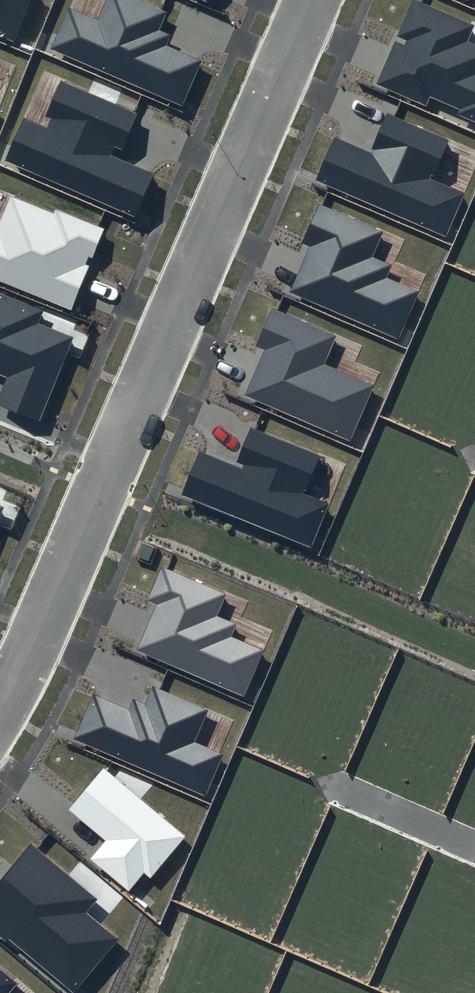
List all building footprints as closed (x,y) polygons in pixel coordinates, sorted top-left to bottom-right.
[(13,42),(30,0),(0,0),(0,37),(13,42)] [(139,0),(106,0),(97,19),(70,7),(52,48),(184,106),(204,60),(167,44),(171,37),(160,32),(169,13),(139,0)] [(414,1),(377,84),(425,105),(429,97),(457,109),(455,115),(474,124),(474,46),(464,41),(471,26),(414,1)] [(138,115),(60,80),(44,116),(51,119),(46,130),(23,119),(5,160),(135,218),(154,175),(110,155),(113,147),(122,151),(138,115)] [(448,139),(387,113),(369,153),(335,138),(316,180),(445,237),(464,193),(431,178),(448,139)] [(11,198),(0,226),(0,282),(71,310),(104,228),(55,209),(53,214),(11,198)] [(382,232),(318,204),(300,244),(309,247),(288,293),(398,341),(419,292),(387,277),(391,267),(371,258),(382,232)] [(0,294),(0,376),(6,379),(0,395),(0,405),(40,421),(74,338),(37,323),(42,311),(0,294)] [(335,336),(272,309),(256,346),(264,349),(244,396),(350,441),(373,387),(322,365),(335,336)] [(319,456),(250,428),(237,462),(244,465),(242,469),(199,452),(182,494),(310,545),(326,505),(302,496),(319,456)] [(225,594),(162,567),(147,602),(155,606),(136,649),(243,695),(263,651),(231,637),(236,626),(215,617),(225,594)] [(128,710),(92,694),(73,739),(204,796),(222,754),(194,742),(207,710),(151,686),(143,704),(133,700),(128,710)] [(185,837),(102,768),(67,809),(105,841),(90,858),(129,891),(143,874),(149,880),(185,837)] [(31,845),(0,882),(0,934),(72,992),(74,992),(118,939),(85,912),(97,899),(31,845)] [(0,970),(0,992),(8,992),(16,983),(0,970)]
